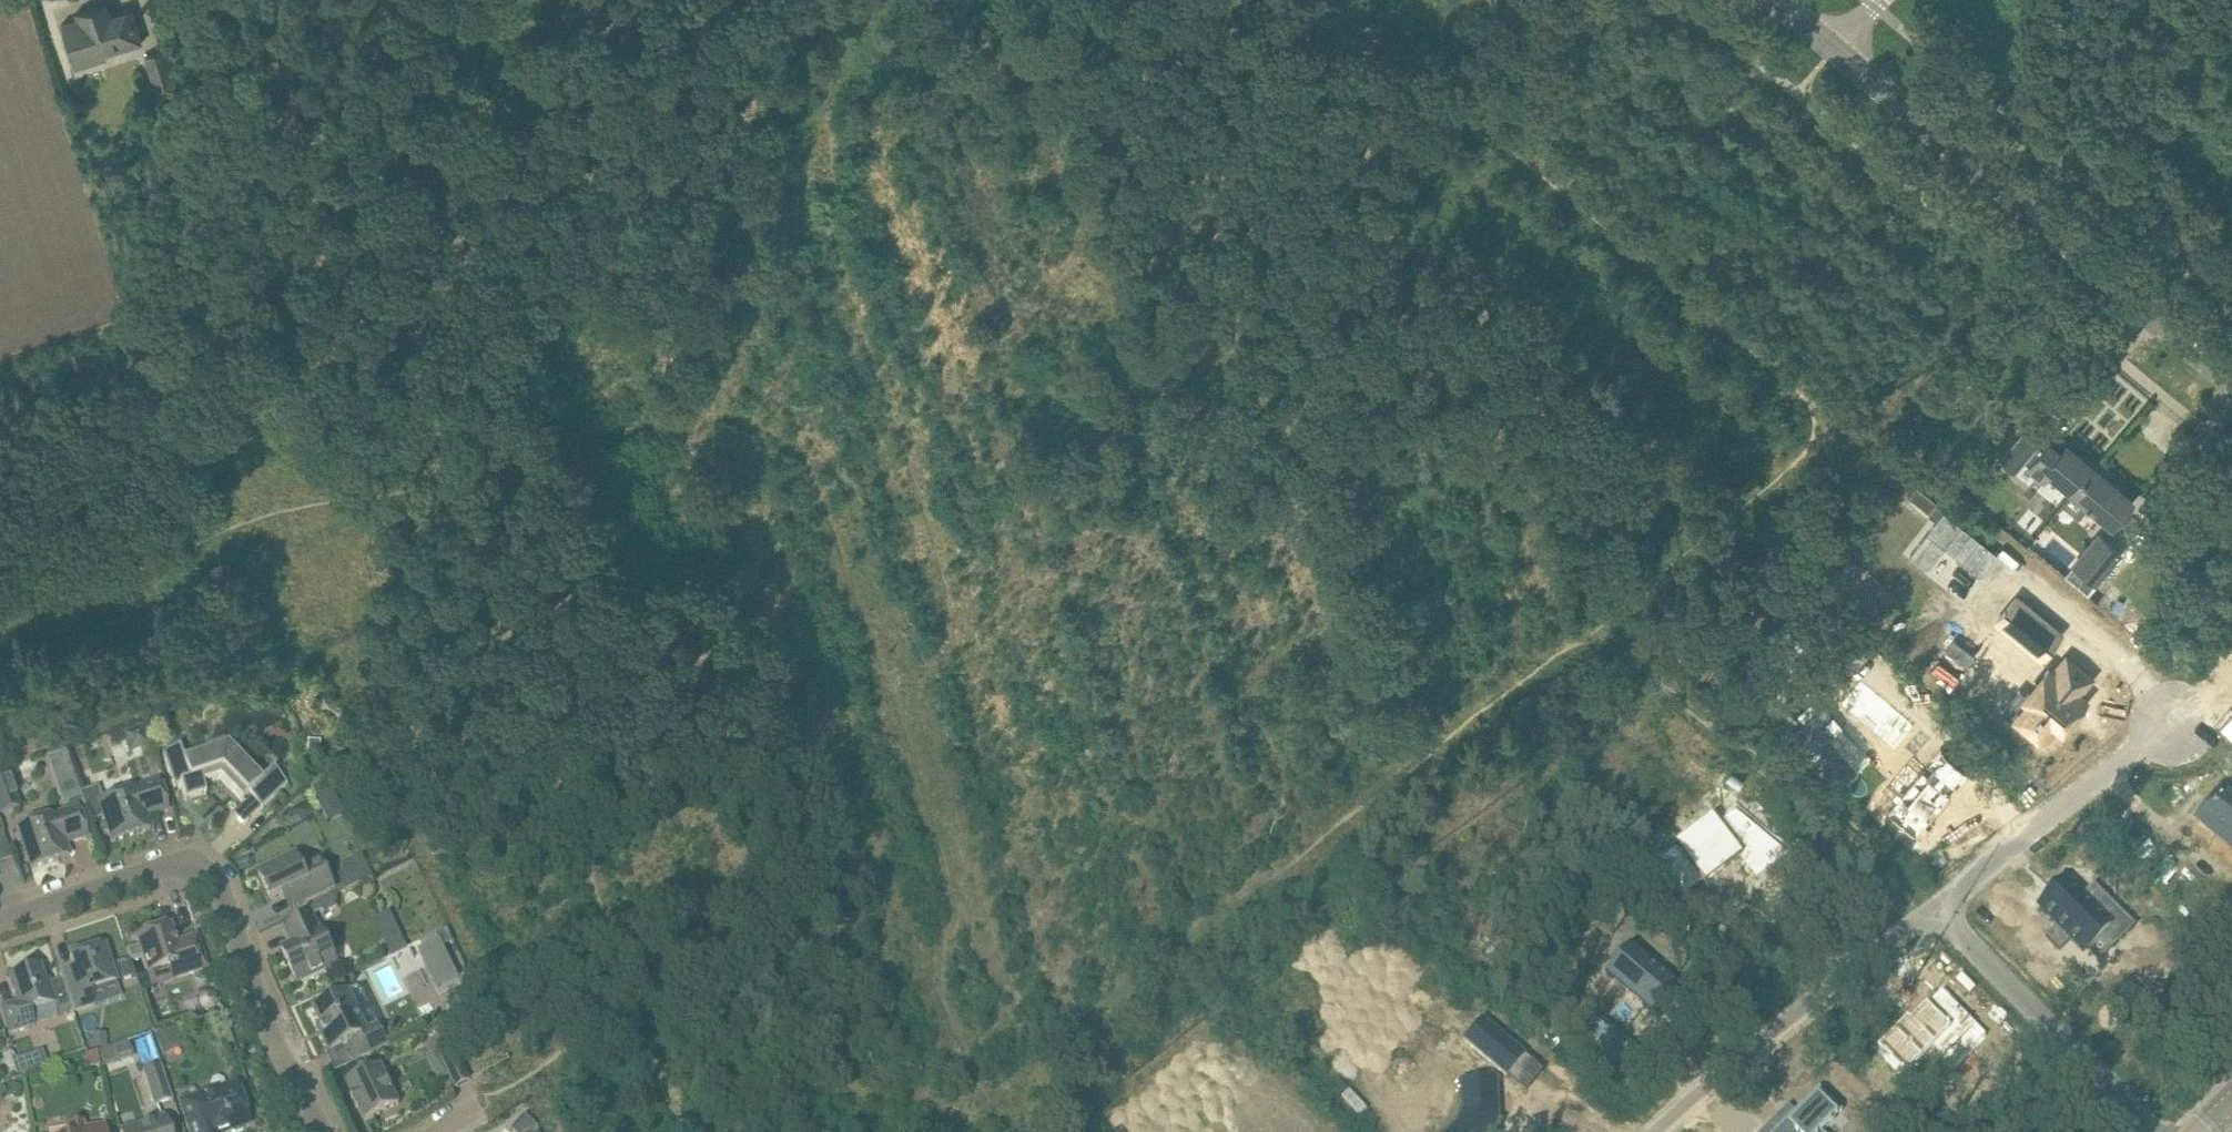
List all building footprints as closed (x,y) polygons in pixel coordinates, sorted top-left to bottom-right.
[(143,43),(139,30),(132,9),(112,15),(108,2),(76,12),(78,18),(62,23),(76,68),(107,58),(106,54),(143,43)] [(179,92),(166,49),(146,55),(159,98),(179,92)] [(2029,425),(2000,459),(2016,472),(2026,460),(2043,440),(2045,438),(2029,425)] [(2043,440),(2026,460),(2029,463),(2027,466),(2045,481),(2050,475),(2072,493),(2094,467),(2066,444),(2060,451),(2047,440),(2045,442),(2043,440)] [(2094,467),(2072,493),(2088,507),(2113,528),(2135,501),(2094,467)] [(2123,553),(2098,533),(2071,566),(2096,586),(2123,553)] [(1997,620),(2042,657),(2061,633),(2017,597),(1997,620)] [(2030,700),(2013,720),(2028,733),(2032,729),(2046,740),(2059,724),(2063,728),(2086,700),(2079,693),(2091,678),(2067,657),(2054,672),(2049,668),(2026,697),(2030,700)] [(1801,730),(1792,741),(1825,768),(1860,797),(1877,777),(1842,748),(1834,758),(1801,730)] [(318,740),(308,743),(310,754),(321,751),(318,740)] [(180,747),(163,753),(175,786),(180,784),(185,799),(192,797),(197,796),(206,792),(203,783),(220,777),(242,800),(249,794),(262,808),(287,783),(273,769),(262,779),(229,745),(184,760),(180,747)] [(1907,764),(1889,785),(1899,793),(1896,796),(1902,801),(1891,815),(1917,837),(1953,794),(1950,792),(1957,784),(1959,786),(1971,772),(1941,747),(1920,771),(1919,773),(1907,764)] [(0,768),(0,814),(20,808),(6,766),(0,768)] [(168,809),(161,788),(159,780),(136,788),(136,789),(103,800),(98,786),(80,792),(90,822),(105,817),(113,841),(151,829),(146,816),(168,809)] [(2198,820),(2217,836),(2221,832),(2231,841),(2231,789),(2228,785),(2198,820)] [(331,788),(316,796),(320,805),(335,797),(331,788)] [(87,836),(80,815),(78,807),(55,815),(55,816),(19,828),(32,868),(70,855),(66,843),(87,836)] [(1676,848),(1658,862),(1685,897),(1703,883),(1706,887),(1741,860),(1756,881),(1790,855),(1736,811),(1735,812),(1740,817),(1723,830),(1713,818),(1675,847),(1676,848)] [(297,854),(279,863),(259,872),(272,900),(301,886),(308,900),(336,887),(322,859),(303,868),(297,854)] [(345,889),(374,874),(365,856),(344,866),(348,875),(340,879),(345,889)] [(2058,890),(2040,908),(2056,924),(2046,935),(2060,949),(2071,939),(2082,949),(2084,951),(2086,949),(2101,934),(2114,947),(2135,926),(2094,885),(2083,896),(2068,880),(2058,890)] [(338,906),(333,896),(320,902),(323,910),(325,913),(338,906)] [(313,915),(306,918),(286,927),(293,943),(282,948),(299,983),(339,964),(322,929),(320,930),(313,915)] [(140,946),(143,956),(143,957),(149,973),(168,967),(172,979),(207,967),(197,935),(176,941),(170,924),(136,935),(140,946)] [(401,934),(385,942),(392,956),(407,948),(401,934)] [(423,949),(441,940),(438,934),(420,943),(423,949)] [(1607,972),(1606,974),(1660,1021),(1661,1019),(1658,1016),(1681,990),(1685,993),(1686,991),(1683,989),(1635,947),(1631,944),(1630,945),(1630,946),(1633,948),(1610,975),(1607,972)] [(104,945),(71,956),(75,969),(60,974),(62,979),(71,1006),(73,1011),(95,1004),(90,990),(116,982),(104,945)] [(36,946),(11,951),(14,971),(40,966),(36,946)] [(140,946),(128,950),(130,958),(131,961),(143,957),(143,956),(140,946)] [(130,958),(115,963),(121,979),(135,974),(131,961),(130,958)] [(58,1010),(71,1006),(62,979),(49,983),(48,980),(45,981),(40,966),(9,977),(17,1002),(1,1008),(9,1032),(33,1024),(29,1011),(56,1003),(58,1010)] [(1908,1019),(1877,1051),(1905,1078),(1934,1049),(1943,1058),(1977,1025),(1942,990),(1910,1022),(1908,1019)] [(349,991),(334,997),(314,1007),(326,1032),(322,1034),(330,1051),(351,1042),(360,1060),(390,1046),(377,1018),(378,1018),(381,1010),(378,1004),(371,1001),(364,1004),(363,1006),(357,1008),(349,991)] [(1484,1019),(1465,1041),(1507,1076),(1507,1075),(1525,1054),(1484,1019)] [(1605,1053),(1617,1039),(1603,1027),(1591,1041),(1605,1053)] [(173,1099),(158,1052),(152,1033),(133,1039),(154,1105),(173,1099)] [(129,1041),(117,1045),(99,1051),(105,1067),(122,1062),(135,1057),(129,1041)] [(471,1080),(453,1043),(439,1050),(456,1087),(471,1080)] [(381,1064),(367,1071),(347,1080),(354,1094),(351,1095),(357,1107),(359,1106),(366,1120),(400,1104),(381,1064)] [(1451,1131),(1492,1131),(1498,1117),(1498,1116),(1497,1080),(1463,1081),(1464,1111),(1458,1125),(1451,1131)] [(249,1124),(236,1084),(181,1102),(191,1131),(226,1131),(249,1124)] [(1822,1131),(1843,1111),(1829,1097),(1819,1087),(1811,1096),(1795,1111),(1781,1125),(1778,1128),(1777,1129),(1780,1131),(1822,1131)] [(121,1130),(121,1131),(170,1131),(165,1116),(121,1130)] [(514,1129),(517,1131),(530,1131),(536,1125),(525,1116),(514,1129)] [(105,1125),(86,1128),(85,1122),(68,1125),(70,1131),(107,1131),(105,1125)]
